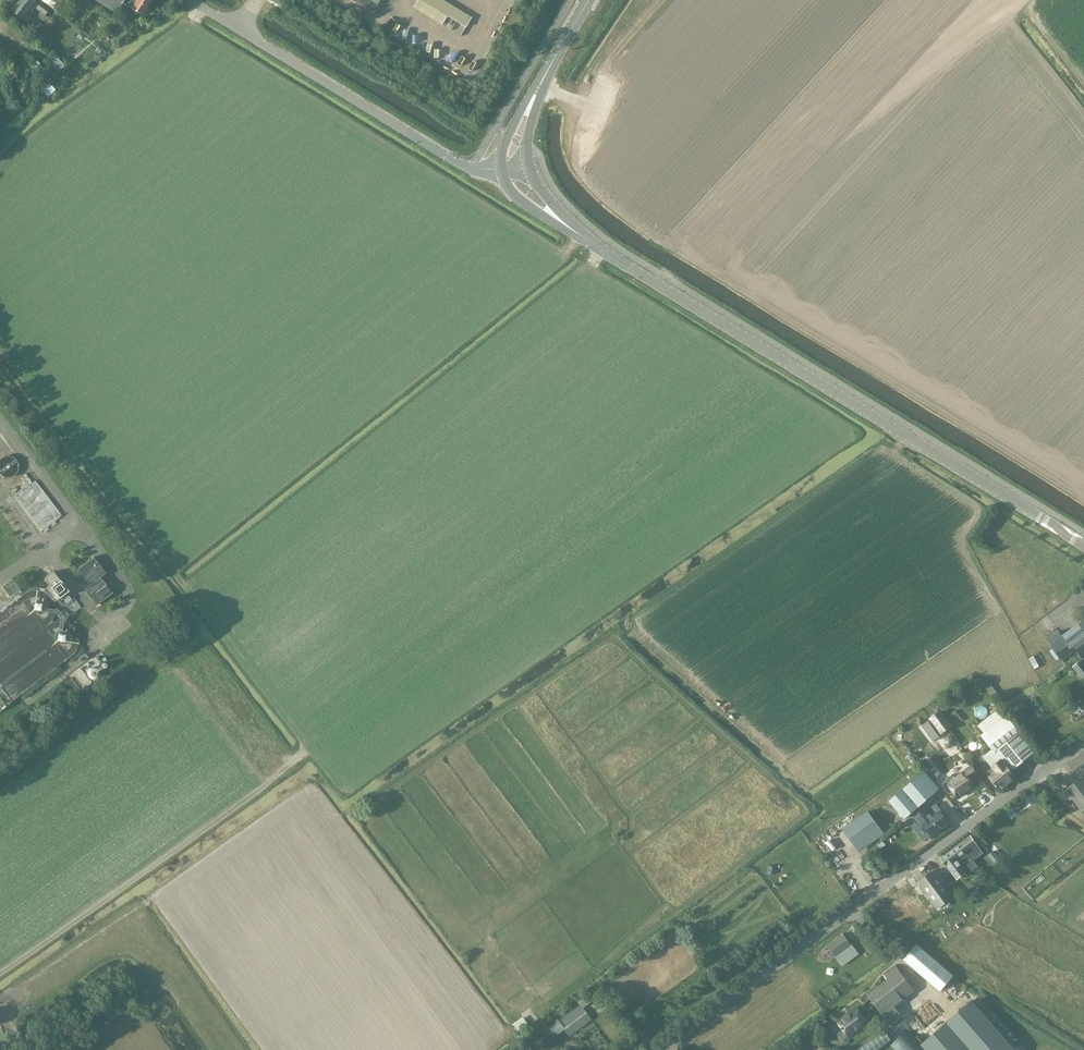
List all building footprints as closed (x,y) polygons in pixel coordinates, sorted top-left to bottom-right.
[(11,9),(27,22),(31,17),(26,13),(29,9),(31,11),(35,5),(34,4),(35,3),(31,0),(19,0),(11,9)] [(50,1),(49,0),(40,0),(47,5),(47,4),(56,11),(61,5),(53,0),(51,0),(50,1)] [(130,7),(135,0),(94,0),(115,13),(121,3),(130,8),(130,7)] [(151,0),(135,0),(130,7),(142,14),(151,0)] [(370,12),(377,0),(351,0),(370,12)] [(47,18),(44,15),(48,9),(40,2),(35,8),(39,12),(36,16),(44,22),(47,18)] [(43,45),(48,39),(45,36),(36,28),(31,34),(43,45)] [(63,66),(66,61),(60,56),(56,61),(63,66)] [(49,82),(42,90),(47,95),(55,87),(49,82)] [(18,466),(17,462),(16,460),(15,458),(13,457),(11,456),(9,455),(7,455),(4,456),(2,457),(0,458),(0,475),(2,476),(4,477),(6,477),(8,477),(10,477),(13,476),(16,473),(18,470),(18,466)] [(58,512),(32,479),(28,482),(22,473),(10,482),(18,492),(15,495),(39,526),(58,512)] [(88,585),(83,589),(96,605),(112,593),(100,577),(105,573),(93,557),(77,569),(88,585)] [(52,589),(49,592),(56,600),(68,591),(53,571),(44,578),(52,589)] [(1045,639),(1061,660),(1076,649),(1082,658),(1083,657),(1083,620),(1061,637),(1056,630),(1045,639)] [(1037,651),(1032,653),(1036,664),(1041,662),(1037,651)] [(1083,679),(1083,663),(1081,659),(1072,666),(1083,680),(1083,679)] [(1075,701),(1083,713),(1083,694),(1075,701)] [(993,783),(991,784),(998,792),(1015,779),(1008,772),(1034,751),(1019,731),(999,707),(974,727),(992,748),(982,757),(996,773),(989,778),(993,783)] [(940,711),(929,719),(940,735),(952,727),(940,711)] [(1067,763),(1079,778),(1083,774),(1083,750),(1067,763)] [(971,765),(955,777),(952,774),(942,781),(941,784),(947,793),(951,794),(954,792),(958,797),(975,785),(970,778),(977,773),(971,765)] [(935,769),(928,775),(933,780),(939,774),(935,769)] [(939,788),(923,770),(888,800),(904,818),(939,788)] [(1064,789),(1075,802),(1081,810),(1083,808),(1083,777),(1083,775),(1064,789)] [(922,826),(924,824),(932,834),(947,823),(938,811),(940,810),(936,805),(928,811),(924,806),(913,814),(922,826)] [(855,819),(843,828),(855,845),(880,827),(867,810),(855,819)] [(968,864),(983,853),(970,835),(955,847),(968,864)] [(960,870),(968,864),(955,847),(940,858),(956,880),(964,874),(960,870)] [(860,865),(868,875),(873,871),(865,861),(860,865)] [(934,869),(924,878),(916,883),(936,909),(954,896),(934,869)] [(843,966),(858,954),(843,934),(827,946),(835,957),(843,966)] [(939,991),(953,975),(917,944),(903,960),(939,991)] [(894,1006),(914,991),(895,965),(883,975),(886,979),(866,994),(889,1025),(901,1017),(894,1006)] [(585,995),(577,1001),(580,1005),(559,1021),(557,1019),(544,1028),(552,1038),(563,1029),(568,1035),(590,1018),(582,1007),(589,1001),(585,995)] [(973,1000),(923,1043),(929,1049),(1012,1049),(1015,1048),(973,1000)] [(856,1008),(838,1022),(849,1037),(866,1024),(856,1008)] [(519,1027),(531,1022),(527,1013),(515,1019),(519,1027)]
